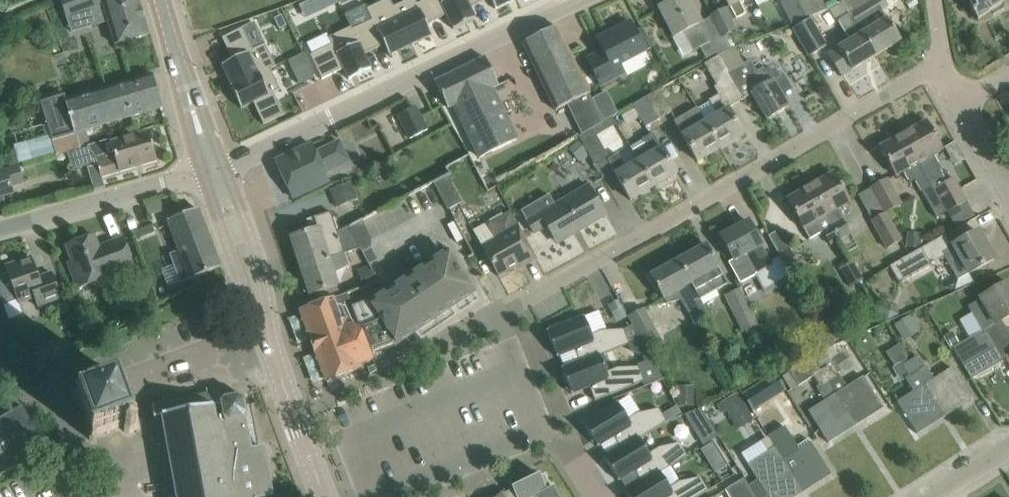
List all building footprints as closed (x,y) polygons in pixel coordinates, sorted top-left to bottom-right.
[(67,17),(84,11),(89,27),(110,21),(117,45),(150,35),(139,0),(114,0),(104,3),(103,0),(61,0),(67,17)] [(339,3),(338,0),(321,0),(326,10),(339,3)] [(393,8),(412,45),(433,35),(428,24),(447,15),(448,14),(442,0),(426,0),(418,4),(416,0),(410,0),(393,8)] [(448,14),(447,15),(454,29),(477,18),(472,8),(487,0),(442,0),(448,14)] [(496,9),(515,0),(492,0),(496,9)] [(706,65),(719,58),(718,56),(730,52),(723,38),(712,18),(701,23),(690,0),(675,0),(661,7),(676,36),(684,32),(694,51),(701,47),(708,60),(704,62),(706,65)] [(729,5),(711,15),(712,18),(723,38),(738,30),(732,20),(737,17),(737,19),(746,14),(740,1),(742,0),(727,0),(729,5)] [(807,20),(811,18),(810,18),(812,16),(827,10),(822,0),(797,0),(807,20)] [(845,4),(878,56),(902,41),(888,18),(886,19),(881,11),(889,6),(885,0),(854,0),(845,4)] [(979,20),(993,12),(994,15),(1005,10),(1006,5),(1003,0),(972,0),(971,6),(979,20)] [(878,56),(845,4),(852,15),(839,23),(845,33),(858,25),(863,33),(839,48),(840,49),(830,55),(843,76),(853,70),(853,71),(878,56)] [(356,34),(355,35),(367,60),(368,59),(365,54),(385,45),(390,56),(412,45),(393,8),(388,10),(372,18),(376,25),(356,34)] [(288,26),(283,15),(275,18),(280,29),(288,26)] [(807,20),(796,24),(797,25),(793,27),(810,56),(827,46),(811,18),(807,20)] [(588,60),(599,80),(602,85),(625,73),(620,65),(647,51),(645,48),(652,45),(641,24),(634,28),(632,22),(609,34),(611,38),(601,43),(599,39),(598,40),(604,51),(588,60)] [(524,44),(557,111),(591,94),(558,27),(524,44)] [(233,60),(223,65),(232,85),(231,86),(232,87),(271,68),(260,47),(254,50),(243,28),(223,38),(233,60)] [(335,48),(313,59),(323,79),(345,69),(350,80),(372,69),(368,59),(367,60),(355,35),(356,34),(354,31),(348,34),(332,42),(335,48)] [(719,58),(744,100),(753,94),(768,120),(790,107),(773,78),(784,71),(781,67),(777,70),(763,66),(760,61),(754,65),(750,59),(743,63),(736,49),(730,52),(718,56),(719,58)] [(794,78),(808,71),(800,55),(786,62),(794,78)] [(436,83),(449,108),(455,105),(482,158),(518,140),(493,89),(499,86),(486,58),(485,58),(485,59),(436,83)] [(719,115),(730,109),(744,100),(719,58),(706,65),(717,83),(714,85),(720,94),(710,101),(719,115)] [(271,68),(232,87),(242,109),(254,103),(264,124),(285,115),(274,93),(281,89),(271,68)] [(296,75),(300,85),(316,78),(311,68),(296,75)] [(43,103),(41,103),(48,124),(53,141),(77,134),(87,131),(162,107),(152,75),(67,102),(65,96),(43,103)] [(661,91),(647,99),(658,118),(672,111),(661,91)] [(618,113),(607,92),(594,99),(605,120),(618,113)] [(658,118),(647,99),(634,106),(645,126),(658,118)] [(413,122),(404,128),(410,140),(429,129),(417,106),(407,111),(413,122)] [(721,149),(706,123),(697,108),(675,121),(699,161),(721,149)] [(719,115),(706,123),(721,149),(743,135),(730,109),(719,115)] [(905,134),(947,210),(948,212),(967,201),(954,177),(947,181),(941,170),(943,169),(935,155),(944,149),(928,121),(905,134)] [(583,135),(580,136),(593,159),(606,151),(598,136),(608,130),(604,123),(583,135)] [(11,143),(17,162),(51,151),(45,132),(11,143)] [(92,146),(89,147),(97,159),(102,177),(158,161),(150,132),(113,143),(112,140),(92,146)] [(77,134),(53,141),(57,154),(58,156),(68,153),(81,149),(77,134)] [(654,134),(631,147),(639,162),(654,188),(677,174),(654,134)] [(947,210),(905,134),(880,148),(896,176),(904,172),(909,181),(915,178),(937,216),(947,210)] [(312,144),(276,161),(294,198),(330,182),(326,174),(352,162),(341,139),(316,151),(312,144)] [(611,159),(609,160),(615,171),(632,201),(654,188),(639,162),(627,169),(618,154),(611,159)] [(0,171),(0,200),(16,195),(13,187),(26,183),(20,165),(0,171)] [(811,187),(848,252),(857,247),(837,211),(852,203),(835,173),(811,187)] [(437,182),(451,209),(463,202),(449,175),(441,179),(437,182)] [(105,188),(102,177),(92,180),(95,191),(105,188)] [(328,190),(335,206),(355,197),(348,181),(328,190)] [(873,189),(887,213),(902,204),(889,181),(873,189)] [(523,211),(536,234),(548,226),(556,240),(579,227),(581,230),(607,215),(590,186),(555,206),(549,196),(523,211)] [(840,238),(811,187),(788,200),(810,239),(823,232),(830,244),(840,238)] [(165,200),(147,205),(150,216),(168,211),(165,200)] [(181,283),(222,268),(199,209),(169,221),(184,260),(174,264),(181,283)] [(475,231),(490,259),(500,277),(527,262),(526,260),(536,255),(512,211),(475,231)] [(292,238),(301,267),(321,261),(319,255),(327,252),(324,244),(341,239),(339,233),(350,226),(339,232),(332,212),(314,218),(318,229),(292,238)] [(902,240),(887,213),(872,221),(887,249),(902,240)] [(366,218),(350,227),(361,248),(366,258),(389,246),(373,215),(366,218)] [(772,266),(762,247),(763,246),(750,221),(721,237),(735,261),(730,264),(741,283),(772,266)] [(321,261),(301,267),(311,296),(338,287),(334,274),(349,267),(344,254),(361,248),(350,227),(350,226),(339,233),(341,239),(324,244),(327,252),(319,255),(321,261)] [(782,229),(771,233),(779,253),(790,248),(782,229)] [(951,250),(943,254),(949,265),(950,264),(958,279),(969,272),(970,274),(995,259),(979,231),(955,246),(956,247),(951,250)] [(907,247),(921,248),(922,233),(908,232),(907,247)] [(73,262),(70,263),(79,288),(110,277),(110,276),(135,267),(125,238),(108,244),(109,248),(101,250),(96,236),(68,246),(73,262)] [(708,244),(679,260),(701,299),(727,285),(708,244)] [(923,249),(892,267),(902,285),(933,267),(931,264),(923,249)] [(791,251),(781,256),(790,273),(800,268),(791,251)] [(473,294),(475,292),(457,265),(449,253),(399,286),(371,305),(361,309),(355,291),(349,293),(371,353),(373,352),(374,354),(396,345),(395,344),(396,344),(397,345),(473,294)] [(5,305),(19,300),(20,304),(36,298),(39,307),(62,298),(53,273),(40,278),(32,257),(7,266),(9,274),(0,277),(0,291),(5,305)] [(701,299),(679,260),(651,276),(664,300),(665,299),(668,304),(682,300),(693,322),(708,314),(701,300),(701,299)] [(841,268),(851,287),(864,280),(854,261),(841,268)] [(369,266),(358,269),(364,287),(375,283),(369,266)] [(596,275),(613,321),(625,316),(608,271),(596,275)] [(969,307),(983,332),(1004,320),(1008,317),(1008,283),(982,298),(982,299),(969,307)] [(724,296),(743,333),(759,325),(740,288),(724,296)] [(371,353),(349,293),(302,311),(328,381),(361,369),(359,365),(374,360),(371,353)] [(879,308),(886,321),(899,314),(893,301),(879,308)] [(630,318),(644,345),(660,337),(645,309),(630,318)] [(811,323),(827,348),(846,337),(830,311),(811,323)] [(551,330),(548,332),(555,350),(558,349),(561,356),(576,350),(580,362),(581,363),(600,355),(601,356),(641,340),(633,325),(624,330),(603,331),(592,335),(585,317),(564,325),(563,323),(550,328),(551,330)] [(897,327),(905,343),(919,334),(910,318),(897,327)] [(953,332),(946,335),(953,347),(960,343),(953,332)] [(983,332),(955,348),(965,366),(993,350),(983,332)] [(899,345),(887,353),(896,366),(908,358),(899,345)] [(993,350),(965,366),(973,379),(1001,363),(993,350)] [(826,353),(816,359),(822,370),(830,365),(832,364),(826,353)] [(580,362),(563,369),(570,387),(573,386),(575,393),(590,387),(596,401),(645,381),(639,367),(618,368),(607,372),(601,356),(600,355),(581,363),(580,362)] [(854,422),(813,357),(791,371),(800,385),(816,376),(822,386),(819,387),(828,402),(812,412),(811,410),(810,411),(830,443),(831,443),(830,441),(843,433),(841,429),(854,422)] [(814,357),(813,357),(854,422),(857,426),(858,426),(855,421),(867,413),(869,416),(883,408),(883,409),(884,409),(865,377),(864,377),(865,379),(848,388),(840,374),(836,376),(830,365),(822,370),(816,359),(814,357)] [(917,357),(910,362),(942,413),(945,417),(946,417),(943,412),(956,404),(958,407),(971,399),(972,400),(973,399),(953,368),(952,368),(953,369),(936,380),(927,366),(924,368),(917,357)] [(942,413),(910,362),(903,366),(910,377),(907,379),(916,393),(900,403),(899,402),(898,403),(919,434),(920,434),(919,432),(932,424),(930,421),(942,413)] [(800,385),(791,371),(783,375),(793,390),(800,385)] [(77,392),(75,397),(78,399),(81,400),(85,410),(88,411),(92,421),(90,424),(94,433),(93,434),(90,439),(95,442),(97,439),(98,435),(123,426),(124,427),(125,431),(130,434),(131,433),(135,432),(137,429),(139,428),(139,421),(133,418),(131,412),(126,410),(121,396),(123,391),(121,385),(124,380),(124,379),(119,377),(116,383),(84,395),(83,394),(77,392)] [(761,384),(744,395),(754,411),(771,401),(761,384)] [(677,404),(694,405),(695,386),(678,385),(677,404)] [(723,403),(734,420),(750,410),(739,393),(723,403)] [(257,496),(274,494),(265,446),(252,448),(248,419),(244,396),(222,400),(221,397),(220,394),(190,399),(153,406),(155,418),(151,419),(153,430),(157,429),(161,450),(156,451),(158,462),(163,461),(167,484),(162,485),(164,496),(169,495),(169,496),(257,496)] [(588,422),(585,424),(595,440),(598,438),(601,444),(615,436),(622,448),(640,438),(667,422),(659,409),(639,414),(629,420),(619,403),(599,415),(598,413),(586,420),(588,422)] [(48,450),(23,406),(0,419),(0,476),(48,450)] [(677,407),(670,411),(674,418),(681,413),(677,407)] [(702,408),(686,415),(700,438),(715,429),(702,408)] [(712,441),(729,465),(736,460),(719,436),(712,441)] [(742,454),(758,480),(769,496),(789,496),(801,488),(804,491),(804,493),(805,492),(802,488),(785,462),(769,437),(762,441),(742,454)] [(622,448),(606,458),(616,474),(618,473),(622,479),(636,470),(643,482),(660,472),(661,473),(688,456),(680,443),(660,448),(650,454),(640,438),(622,448)] [(811,445),(785,462),(802,488),(805,492),(802,487),(815,479),(817,483),(830,474),(831,475),(832,475),(812,443),(811,444),(811,445)] [(723,460),(713,466),(717,473),(727,467),(723,460)] [(627,492),(630,496),(698,496),(709,490),(701,478),(681,482),(670,488),(661,473),(660,472),(643,482),(627,492)] [(557,489),(555,486),(552,488),(546,475),(536,480),(533,475),(515,484),(517,488),(506,494),(507,496),(561,496),(557,489)] [(744,479),(732,487),(738,496),(755,496),(744,479)]
